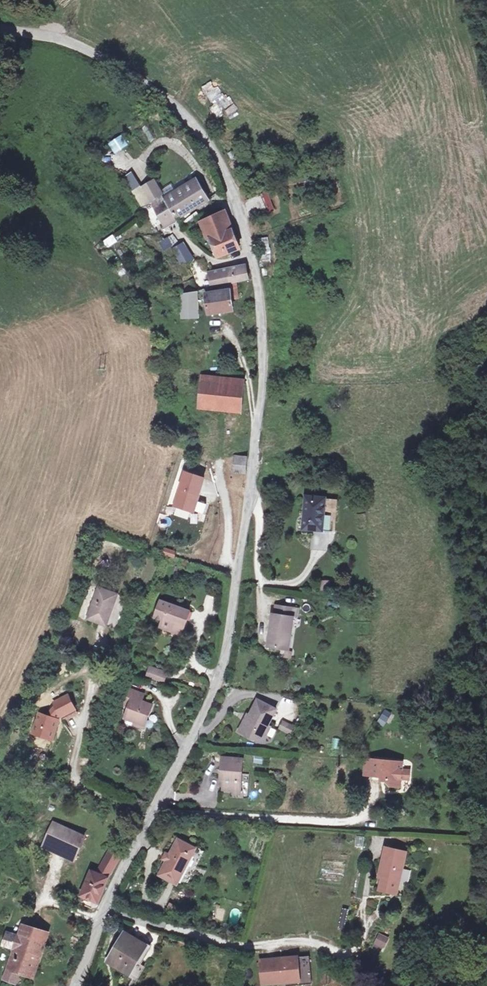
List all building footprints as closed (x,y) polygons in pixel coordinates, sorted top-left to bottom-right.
[(207,86),(201,93),(209,99),(215,93),(207,86)] [(219,102),(210,105),(214,119),(224,115),(219,102)] [(132,171),(122,177),(131,192),(141,185),(132,171)] [(195,177),(161,197),(173,217),(207,198),(195,177)] [(139,187),(147,201),(159,194),(151,180),(139,187)] [(140,205),(147,201),(139,187),(131,192),(140,205)] [(270,193),(258,194),(259,210),(271,209),(270,193)] [(165,221),(173,217),(161,197),(150,205),(161,223),(165,221)] [(202,219),(222,259),(242,252),(224,211),(202,219)] [(102,241),(107,248),(118,241),(113,234),(102,241)] [(167,235),(158,243),(164,251),(173,244),(167,235)] [(269,237),(258,237),(260,266),(271,265),(269,237)] [(183,243),(174,250),(182,262),(193,258),(183,243)] [(121,263),(115,266),(121,275),(127,272),(121,263)] [(250,275),(247,265),(210,272),(211,282),(250,275)] [(210,314),(235,311),(230,287),(220,288),(222,293),(207,296),(210,314)] [(183,322),(198,321),(196,293),(181,294),(183,322)] [(205,381),(202,406),(241,410),(244,385),(205,381)] [(244,472),(246,457),(232,455),(230,469),(244,472)] [(202,478),(184,472),(174,504),(192,510),(195,501),(202,478)] [(336,499),(323,499),(303,499),(303,532),(337,532),(336,499)] [(195,501),(192,510),(202,513),(205,504),(195,501)] [(88,620),(107,625),(118,594),(99,588),(88,620)] [(178,623),(188,627),(193,611),(164,601),(158,617),(166,619),(164,626),(175,630),(178,623)] [(270,646),(292,649),(298,607),(276,604),(270,646)] [(178,623),(175,630),(185,634),(188,627),(178,623)] [(146,675),(162,681),(166,669),(150,665),(146,675)] [(128,720),(142,724),(150,727),(157,707),(147,704),(142,702),(144,695),(131,690),(126,705),(133,708),(128,720)] [(68,696),(54,703),(55,706),(47,717),(38,714),(35,724),(42,726),(39,736),(52,740),(58,720),(56,720),(60,715),(62,720),(76,712),(68,696)] [(250,737),(257,737),(264,724),(267,725),(276,709),(257,699),(249,715),(244,713),(236,729),(250,737)] [(385,724),(390,712),(383,709),(379,721),(385,724)] [(283,719),(279,728),(291,734),(295,725),(283,719)] [(32,734),(39,736),(42,726),(35,724),(32,734)] [(147,733),(150,727),(142,724),(140,731),(147,733)] [(272,727),(267,725),(264,724),(257,737),(267,736),(272,727)] [(371,759),(364,759),(362,775),(370,776),(371,759)] [(400,762),(371,759),(370,776),(384,777),(384,781),(388,785),(398,786),(399,778),(399,769),(400,762)] [(241,762),(221,761),(220,776),(224,777),(223,792),(240,792),(241,762)] [(407,770),(399,769),(399,778),(406,779),(407,770)] [(53,822),(42,842),(71,859),(83,839),(53,822)] [(157,881),(185,893),(206,845),(177,833),(157,881)] [(356,836),(355,847),(365,847),(366,837),(356,836)] [(379,891),(390,893),(391,887),(398,888),(406,851),(384,846),(378,876),(382,877),(379,891)] [(109,877),(122,859),(108,852),(95,877),(90,876),(80,895),(98,904),(109,877)] [(21,918),(17,930),(45,939),(48,927),(21,918)] [(45,939),(17,930),(16,936),(12,948),(5,972),(18,976),(23,977),(25,971),(34,974),(45,939)] [(384,950),(389,937),(377,932),(372,945),(384,950)] [(1,945),(12,948),(16,936),(5,933),(1,945)] [(109,959),(130,973),(147,947),(127,933),(109,959)] [(310,984),(309,980),(306,957),(257,963),(260,985),(297,981),(298,985),(310,984)] [(18,976),(5,972),(1,984),(8,985),(14,985),(18,976)]
